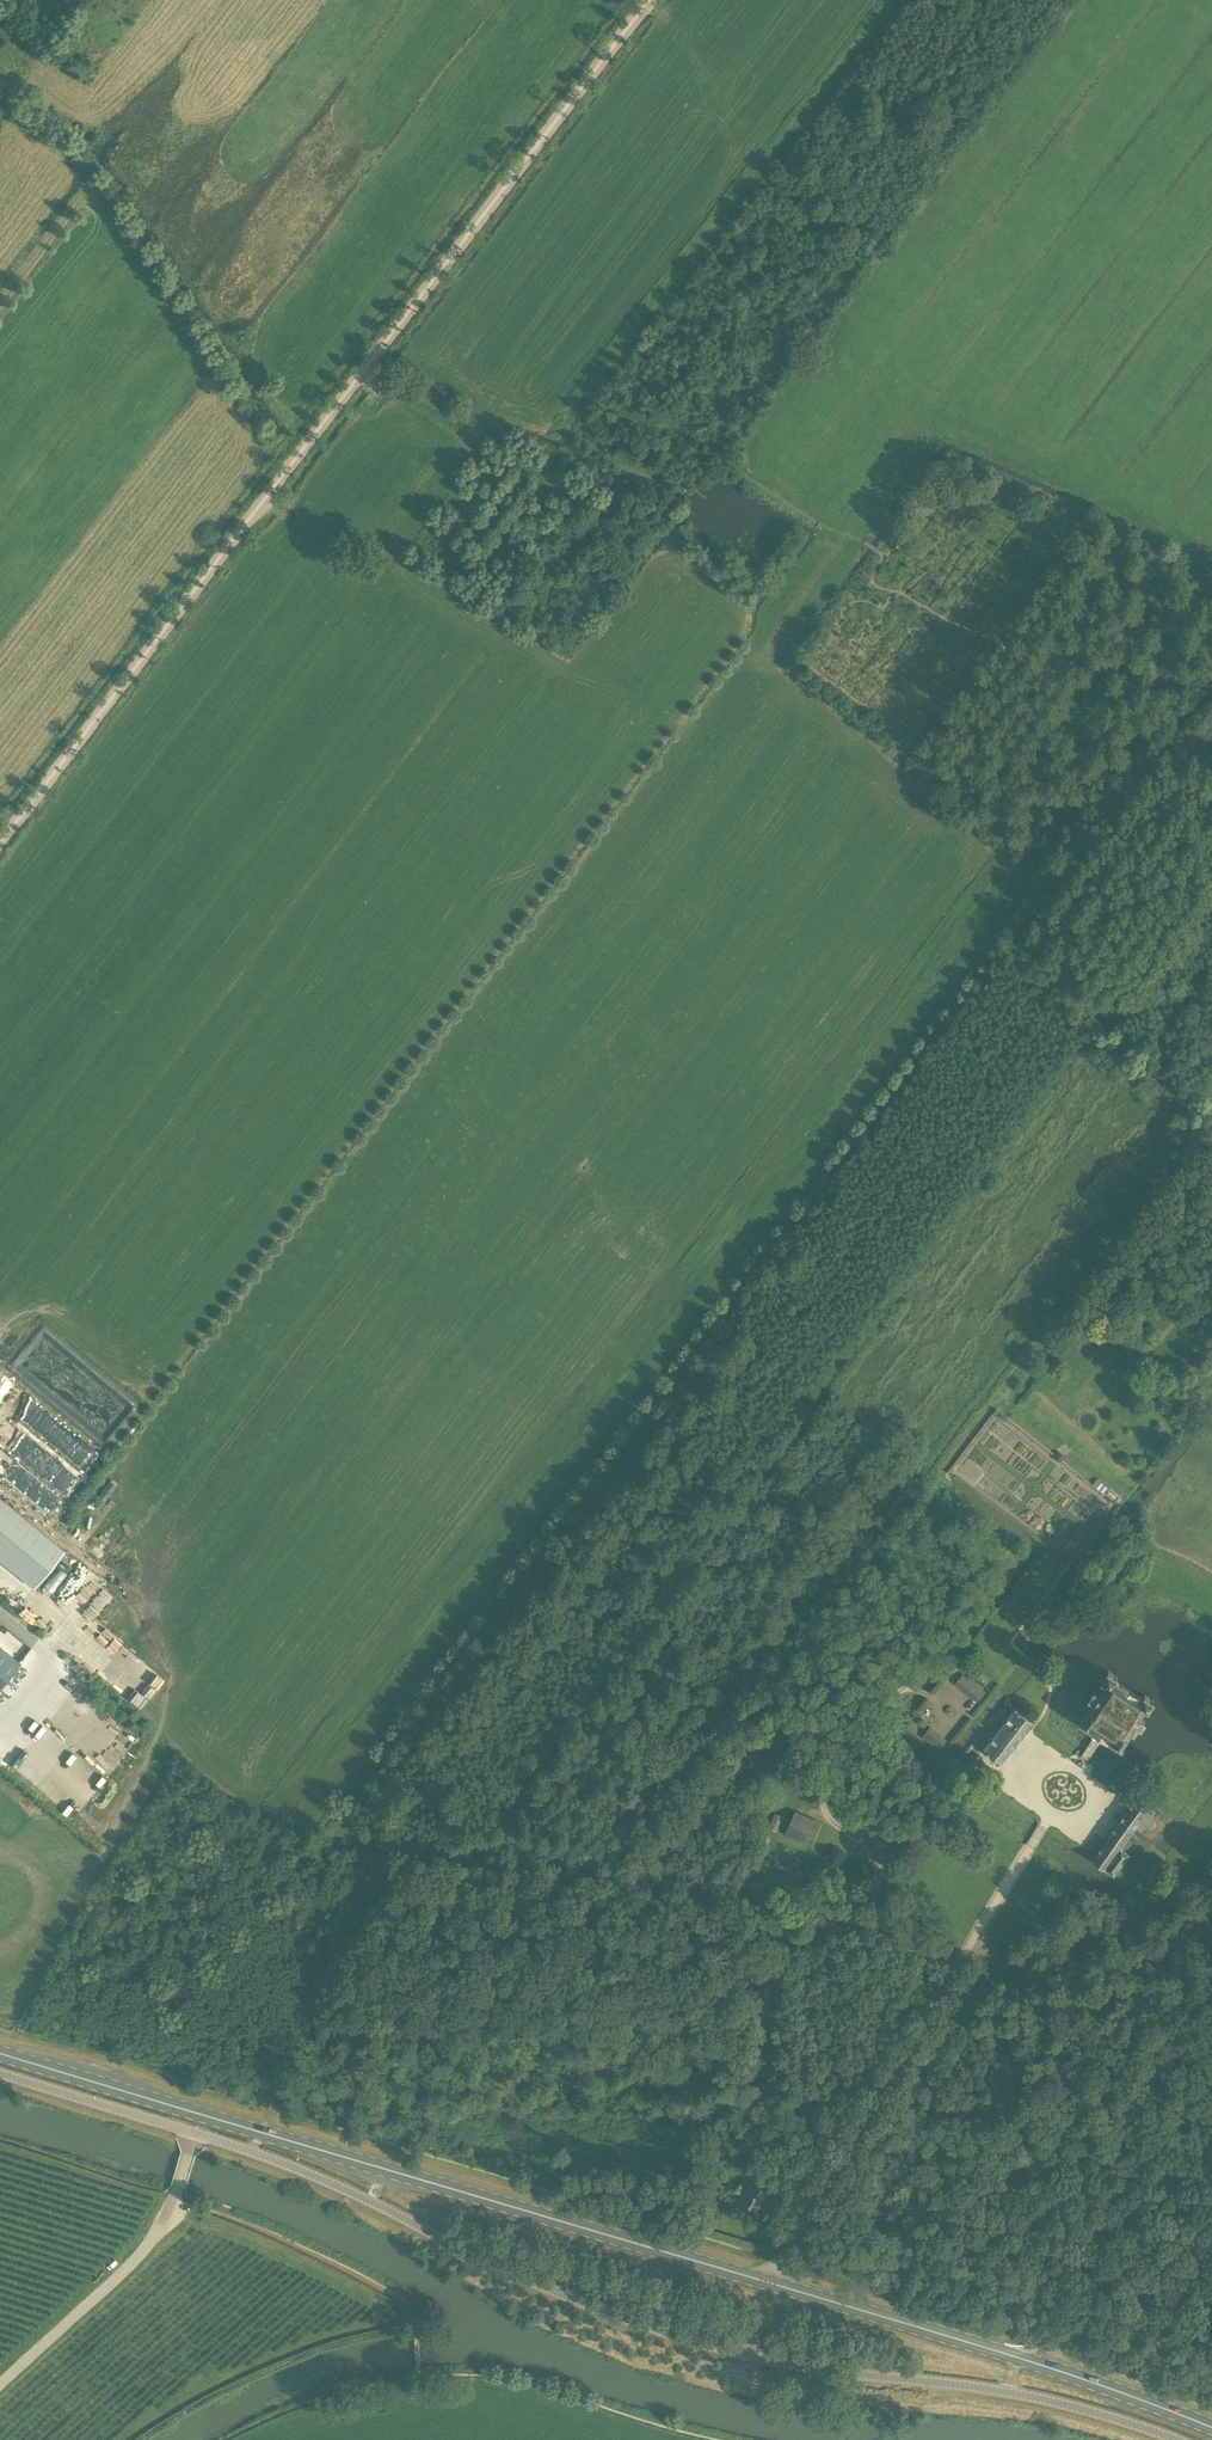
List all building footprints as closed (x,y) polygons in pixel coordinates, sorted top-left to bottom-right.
[(370,399),(377,403),(382,394),(375,390),(370,399)] [(684,474),(690,479),(696,472),(689,467),(684,474)] [(1055,1455),(1055,1459),(1058,1461),(1062,1461),(1062,1460),(1064,1458),(1063,1454),(1060,1452),(1057,1453),(1055,1455)] [(1097,1479),(1092,1485),(1105,1495),(1110,1489),(1097,1479)] [(1110,1489),(1105,1495),(1115,1503),(1119,1497),(1110,1489)] [(64,1550),(0,1497),(0,1561),(33,1588),(64,1550)] [(46,1584),(53,1591),(68,1573),(60,1566),(46,1584)] [(21,1661),(0,1643),(0,1686),(21,1661)] [(971,1676),(978,1668),(968,1658),(961,1667),(971,1676)] [(1119,1684),(1115,1682),(1117,1680),(1119,1677),(1108,1670),(1100,1682),(1105,1685),(1100,1693),(1094,1688),(1087,1698),(1093,1703),(1079,1722),(1096,1733),(1103,1737),(1121,1749),(1135,1725),(1141,1729),(1146,1721),(1140,1717),(1144,1709),(1148,1711),(1155,1701),(1144,1694),(1141,1698),(1136,1696),(1137,1693),(1121,1682),(1119,1684)] [(976,1702),(985,1690),(970,1679),(961,1691),(976,1702)] [(1028,1718),(1017,1709),(1018,1708),(1016,1706),(999,1728),(1017,1742),(1033,1721),(1030,1719),(1031,1718),(1029,1716),(1028,1718)] [(758,1708),(757,1715),(763,1717),(765,1709),(758,1708)] [(937,1750),(946,1740),(931,1728),(923,1738),(937,1750)] [(1017,1742),(999,1728),(981,1752),(986,1756),(989,1753),(1001,1762),(1017,1742)] [(974,1767),(982,1757),(975,1752),(967,1762),(974,1767)] [(91,1782),(105,1788),(109,1776),(95,1771),(91,1782)] [(1113,1875),(1128,1854),(1125,1851),(1133,1841),(1128,1837),(1151,1806),(1137,1796),(1091,1859),(1113,1875)] [(810,1846),(821,1821),(795,1810),(784,1835),(810,1846)] [(776,1830),(782,1816),(775,1813),(769,1827),(776,1830)] [(727,2131),(719,2143),(726,2148),(735,2136),(727,2131)] [(757,2209),(768,2190),(752,2181),(741,2200),(757,2209)] [(785,2199),(792,2189),(779,2181),(772,2191),(785,2199)]
